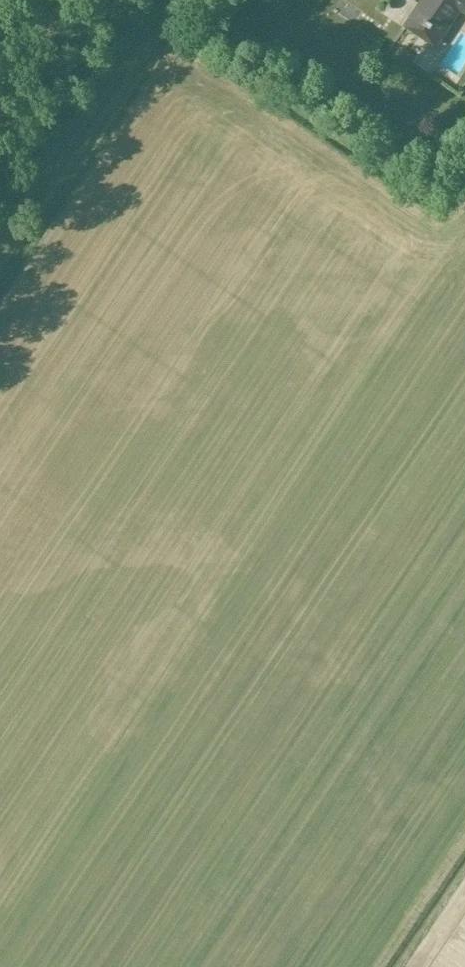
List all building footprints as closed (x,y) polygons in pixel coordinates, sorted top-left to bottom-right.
[(404,29),(434,49),(459,11),(464,15),(464,0),(423,0),(404,29)]
